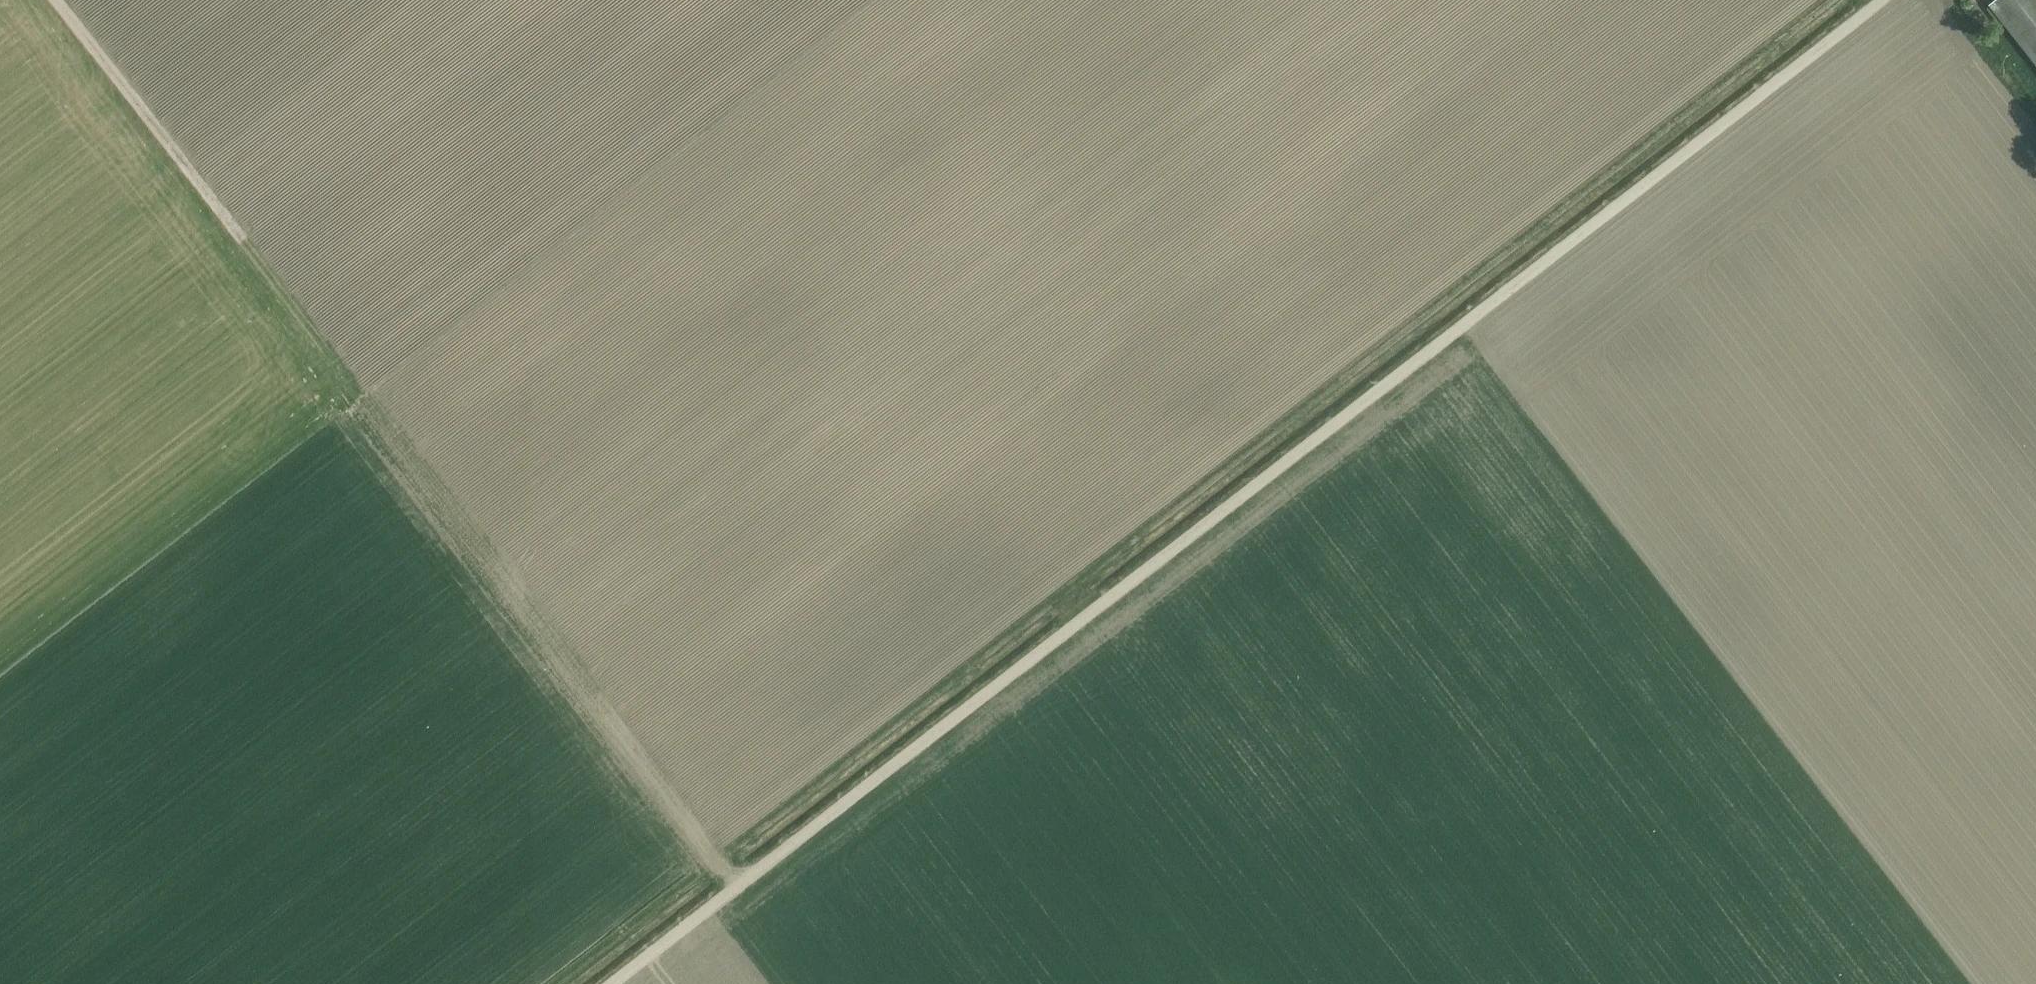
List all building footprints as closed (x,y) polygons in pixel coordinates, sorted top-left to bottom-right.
[(1990,5),(2035,63),(2035,0),(1997,0),(1990,5)]
